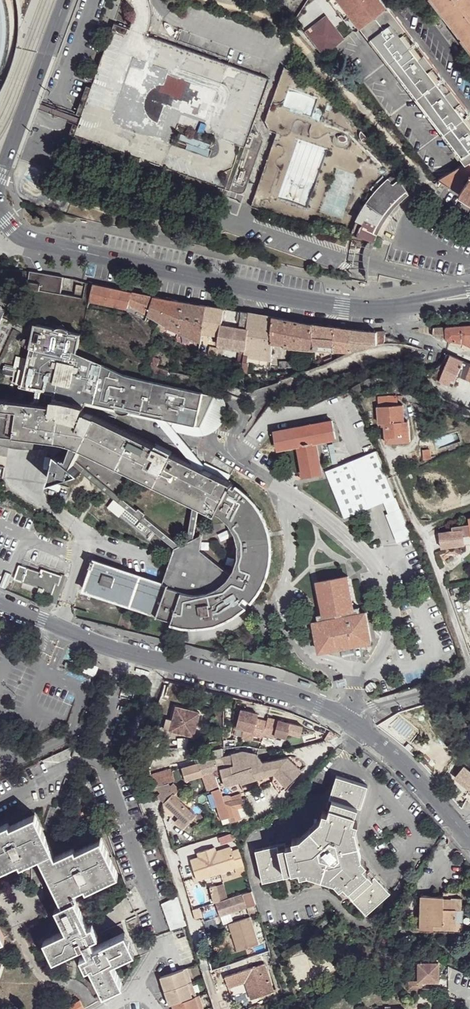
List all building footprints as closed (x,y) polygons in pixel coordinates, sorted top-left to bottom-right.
[(255,124),(271,81),(231,66),(149,35),(154,23),(155,17),(155,14),(155,8),(153,3),(152,0),(128,0),(129,1),(134,8),(135,15),(135,20),(132,30),(116,24),(93,88),(83,115),(81,121),(79,125),(76,135),(141,159),(140,164),(159,171),(159,174),(164,176),(166,169),(174,172),(220,189),(237,195),(241,194),(244,193),(245,192),(263,144),(255,124)] [(353,30),(359,26),(386,5),(382,0),(330,0),(353,30)] [(438,0),(430,0),(469,54),(469,43),(438,0)] [(469,43),(469,0),(438,0),(469,43)] [(359,26),(464,163),(469,159),(469,114),(386,5),(359,26)] [(304,32),(322,55),(343,39),(325,16),(304,32)] [(80,114),(83,115),(93,88),(90,87),(88,86),(78,113),(80,114)] [(76,135),(79,125),(77,125),(73,123),(69,136),(72,138),(140,164),(141,159),(76,135)] [(459,192),(469,175),(469,159),(464,163),(438,179),(439,179),(459,192)] [(459,192),(469,199),(469,175),(459,192)] [(392,185),(387,180),(371,195),(356,222),(362,224),(358,235),(372,240),(382,221),(392,208),(407,192),(398,181),(392,185)] [(63,277),(30,267),(25,284),(58,294),(63,277)] [(129,294),(93,284),(89,300),(126,309),(129,294)] [(134,294),(129,294),(126,309),(130,305),(144,315),(151,297),(134,294)] [(185,303),(154,297),(147,317),(166,327),(167,329),(179,334),(185,303)] [(0,298),(0,362),(17,326),(4,320),(11,303),(0,298)] [(207,307),(185,303),(179,334),(200,343),(202,334),(207,307)] [(223,309),(207,307),(202,334),(218,337),(221,326),(223,309)] [(249,314),(223,309),(221,326),(247,330),(249,314)] [(272,318),(249,314),(247,330),(248,330),(245,350),(244,350),(243,358),(247,358),(269,361),(270,344),(272,318)] [(312,325),(272,318),(270,344),(285,345),(285,348),(313,351),(312,325)] [(200,394),(200,392),(191,390),(159,384),(145,378),(144,380),(73,364),(80,332),(38,324),(28,372),(5,365),(3,373),(14,377),(13,383),(23,386),(23,388),(41,393),(37,407),(0,402),(0,435),(59,442),(74,446),(70,464),(60,455),(51,485),(82,475),(88,473),(123,500),(134,479),(81,453),(83,449),(196,503),(204,507),(211,510),(229,519),(239,528),(244,537),(247,549),(247,557),(244,566),(236,577),(231,584),(182,547),(180,545),(178,550),(166,585),(95,560),(85,590),(170,619),(173,621),(190,626),(203,627),(217,626),(232,622),(248,613),(259,604),(269,589),(274,575),(277,562),(279,549),(276,536),(273,524),(264,510),(251,496),(237,485),(93,415),(82,412),(85,402),(194,426),(198,404),(207,408),(211,399),(200,394)] [(336,329),(312,325),(313,351),(333,353),(336,329)] [(247,330),(221,326),(218,337),(217,345),(221,346),(240,349),(244,350),(245,350),(248,330),(247,330)] [(446,328),(447,341),(460,344),(467,346),(469,347),(469,326),(446,328)] [(447,341),(446,328),(434,329),(433,336),(447,341)] [(376,333),(336,329),(333,353),(349,354),(359,350),(376,346),(376,333)] [(384,333),(376,333),(376,346),(384,345),(384,333)] [(200,345),(193,344),(191,351),(191,354),(197,356),(200,345)] [(244,350),(240,349),(235,372),(240,373),(243,358),(244,350)] [(215,352),(208,350),(207,359),(213,361),(215,352)] [(227,359),(219,357),(217,365),(225,367),(227,359)] [(451,380),(455,381),(457,376),(463,363),(451,357),(439,383),(448,386),(451,380)] [(159,361),(153,358),(150,366),(157,369),(159,361)] [(247,358),(243,358),(240,373),(240,374),(246,375),(249,364),(246,364),(247,358)] [(457,376),(469,381),(469,366),(463,363),(457,376)] [(157,369),(150,366),(149,372),(156,375),(158,369),(157,369)] [(194,376),(171,372),(171,378),(193,383),(194,376)] [(405,405),(380,407),(381,423),(386,423),(388,443),(400,443),(400,438),(405,437),(404,422),(406,422),(405,405)] [(332,421),(276,431),(280,449),(299,446),(318,443),(336,439),(332,421)] [(406,422),(404,422),(405,437),(400,438),(400,443),(411,442),(410,422),(406,422)] [(318,443),(299,446),(304,476),(323,473),(318,443)] [(395,497),(377,451),(325,472),(344,518),(395,497)] [(123,500),(88,473),(82,475),(178,550),(180,545),(123,500)] [(201,513),(204,507),(196,503),(193,509),(195,510),(191,542),(182,547),(231,584),(236,577),(203,551),(204,536),(196,540),(200,512),(201,513)] [(385,515),(396,543),(411,537),(400,509),(385,515)] [(441,534),(443,549),(469,545),(469,525),(453,527),(454,532),(441,534)] [(42,571),(20,563),(14,578),(40,587),(39,590),(52,594),(56,584),(59,584),(62,575),(43,568),(42,571)] [(348,576),(318,581),(325,614),(326,620),(320,621),(315,622),(320,651),(372,642),(365,613),(360,613),(356,614),(355,610),(348,576)] [(424,712),(422,705),(401,712),(402,719),(406,730),(426,723),(425,712),(424,712)] [(198,713),(175,707),(172,720),(169,731),(192,737),(198,713)] [(257,715),(239,710),(235,728),(252,733),(251,736),(262,739),(263,733),(266,722),(256,720),(257,715)] [(402,719),(401,712),(397,712),(393,716),(395,722),(402,719)] [(290,721),(267,715),(266,722),(263,733),(274,736),(274,733),(286,736),(290,721)] [(166,718),(163,730),(169,731),(172,720),(166,718)] [(221,769),(225,768),(222,757),(218,758),(216,750),(196,756),(199,764),(182,769),(186,782),(203,777),(202,775),(220,770),(220,769),(221,769)] [(243,751),(222,757),(225,768),(221,769),(226,785),(239,780),(240,783),(274,773),(287,758),(263,763),(258,755),(243,751)] [(301,770),(287,758),(274,773),(287,786),(294,778),(301,770)] [(462,768),(455,780),(469,789),(469,773),(462,768)] [(303,772),(301,770),(294,778),(296,780),(303,772)] [(369,786),(339,777),(332,798),(334,799),(359,807),(362,808),(369,786)] [(185,795),(174,783),(170,787),(168,785),(157,796),(164,803),(173,795),(179,800),(185,795)] [(238,792),(230,795),(231,799),(223,803),(224,804),(229,816),(231,821),(241,817),(238,808),(244,805),(238,792)] [(179,800),(173,795),(164,803),(179,817),(175,822),(182,830),(195,816),(179,800)] [(359,807),(334,799),(332,805),(357,814),(359,807)] [(224,804),(217,807),(221,818),(229,816),(224,804)] [(357,814),(332,805),(329,813),(324,811),(322,819),(302,837),(294,838),(294,843),(280,847),(286,873),(300,870),(301,874),(309,872),(336,881),(341,886),(345,884),(355,894),(374,876),(364,867),(368,863),(363,857),(357,829),(359,822),(355,821),(357,814)] [(35,814),(10,826),(8,822),(0,826),(0,870),(19,862),(21,865),(40,856),(61,903),(55,906),(65,928),(43,939),(51,958),(82,944),(85,951),(78,955),(84,967),(88,964),(101,992),(119,983),(109,961),(131,951),(122,932),(94,945),(90,938),(96,934),(91,922),(86,926),(71,892),(83,886),(85,889),(115,875),(100,838),(76,850),(75,847),(55,856),(35,814)] [(280,847),(279,845),(257,849),(265,881),(287,877),(286,873),(280,847)] [(199,858),(192,860),(199,882),(246,867),(241,850),(234,852),(232,847),(217,852),(216,849),(198,854),(199,858)] [(391,893),(376,875),(374,876),(355,894),(353,897),(368,914),(391,893)] [(217,887),(211,889),(216,904),(222,903),(217,887)] [(254,893),(245,895),(249,909),(258,907),(254,893)] [(446,896),(422,895),(421,917),(414,916),(414,928),(458,929),(459,908),(463,908),(464,897),(455,897),(455,902),(446,901),(446,896)] [(182,904),(167,910),(174,930),(188,925),(185,914),(182,904)] [(259,946),(250,919),(231,925),(240,953),(259,946)] [(253,967),(250,959),(213,971),(218,988),(229,984),(227,975),(253,967)] [(419,981),(409,981),(409,989),(423,989),(423,981),(439,981),(439,961),(419,962),(419,981)] [(273,994),(264,963),(253,967),(227,975),(229,984),(230,985),(242,982),(252,979),(258,998),(273,994)] [(198,996),(190,968),(186,969),(194,997),(198,996)] [(186,969),(163,977),(168,997),(171,997),(173,1004),(175,1004),(194,997),(186,969)] [(258,998),(252,979),(242,982),(248,1001),(258,998)] [(197,997),(175,1004),(177,1008),(201,1008),(197,997)]
